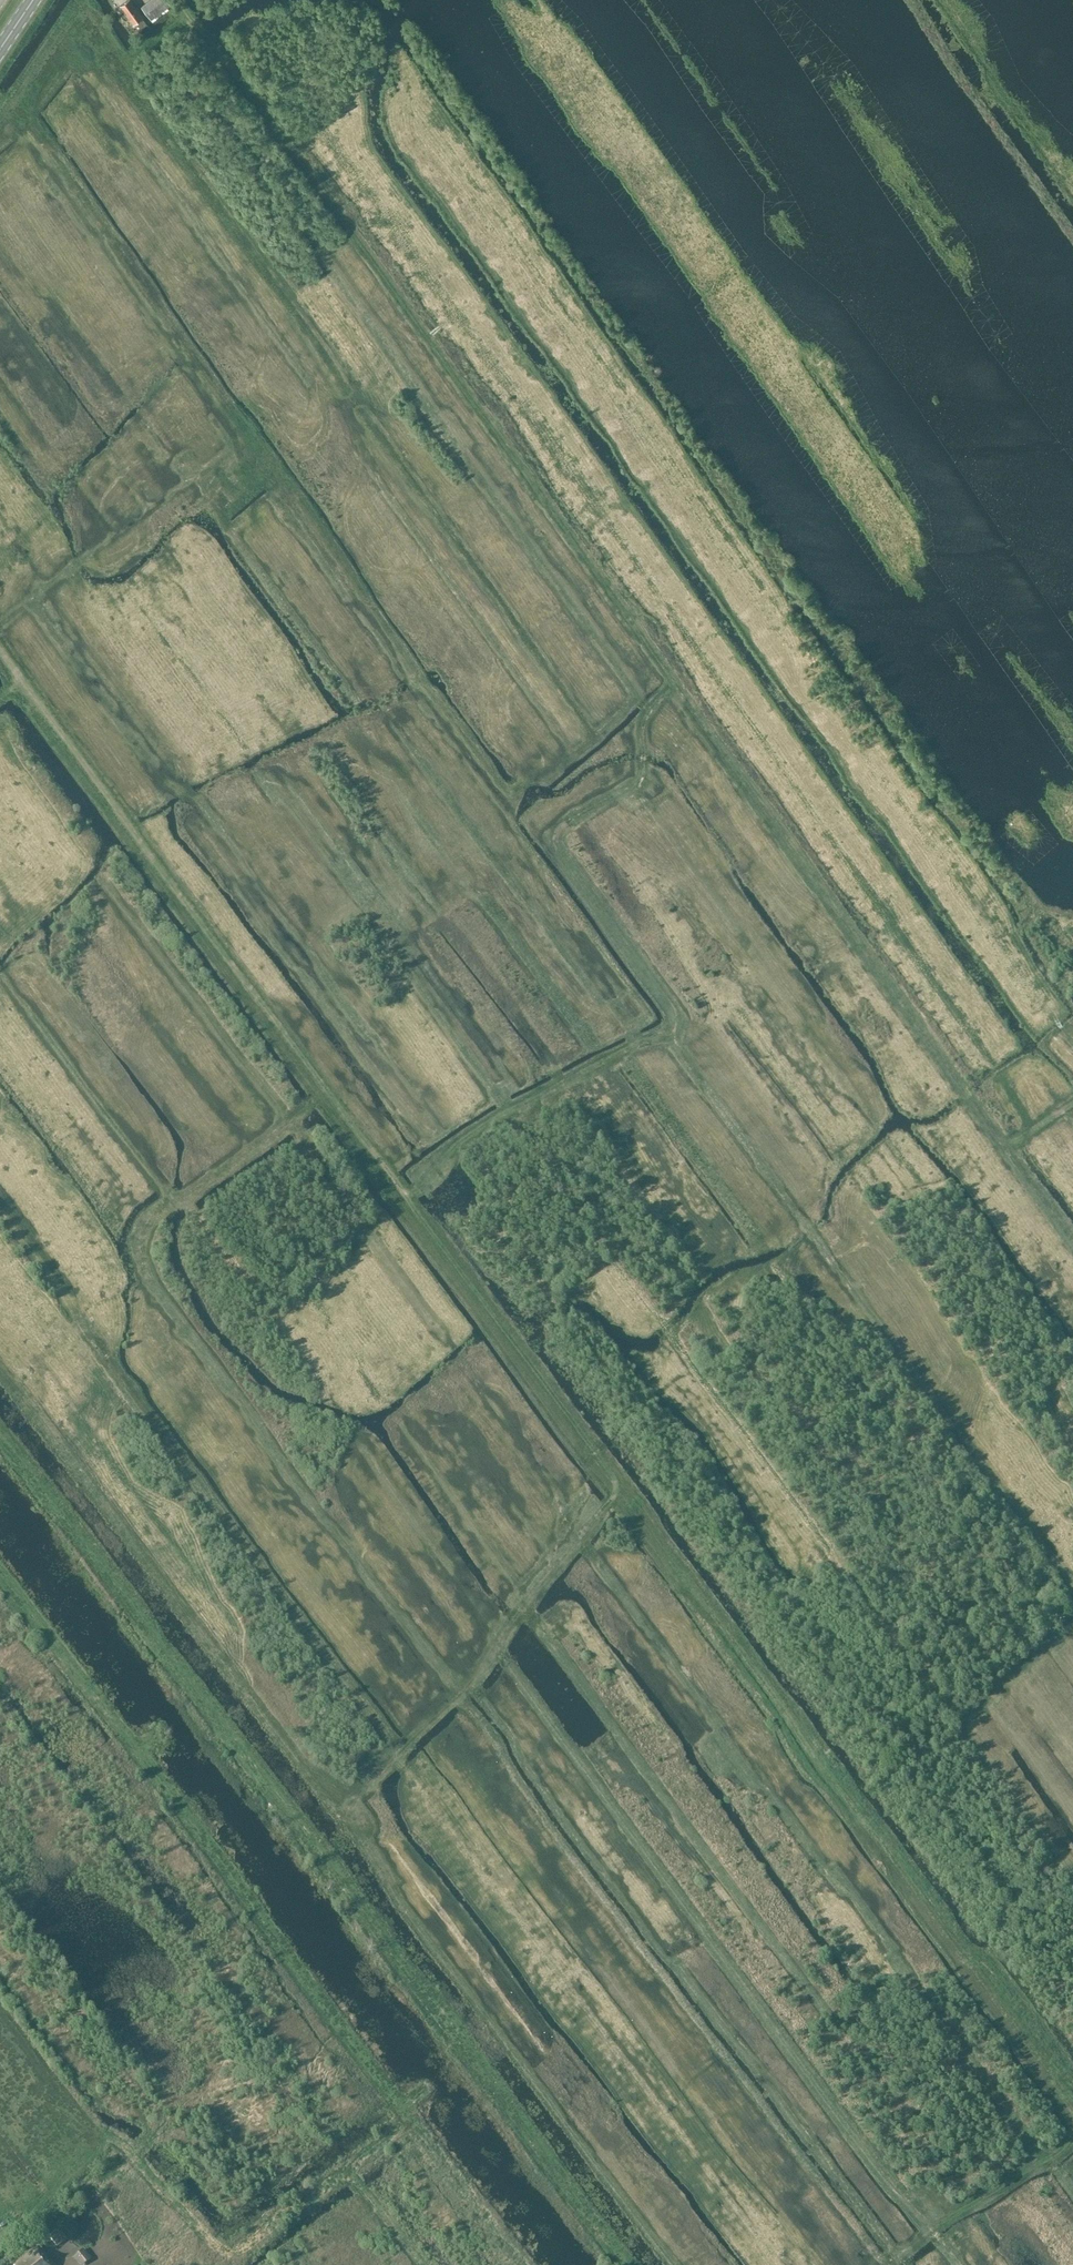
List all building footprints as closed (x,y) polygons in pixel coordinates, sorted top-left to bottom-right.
[(131,0),(128,0),(120,5),(133,24),(143,17),(131,0)] [(150,20),(169,5),(166,0),(148,0),(140,6),(150,20)] [(60,2231),(51,2239),(58,2247),(67,2240),(60,2231)] [(36,2248),(15,2264),(50,2264),(36,2248)] [(79,2264),(80,2264),(89,2257),(83,2250),(73,2258),(79,2264)]
